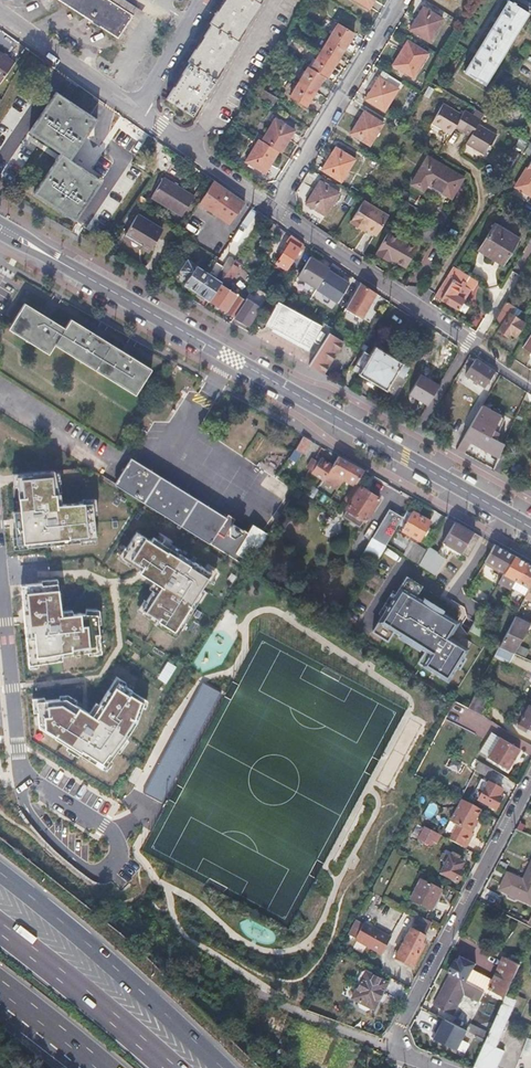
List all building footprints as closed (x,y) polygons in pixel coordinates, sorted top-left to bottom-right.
[(134,15),(111,0),(61,0),(119,38),(134,15)] [(133,6),(165,27),(171,17),(145,0),(137,0),(133,6)] [(193,116),(217,79),(215,78),(238,41),(237,40),(261,3),(259,2),(260,0),(224,0),(210,23),(212,24),(187,62),(189,63),(166,100),(193,116)] [(370,9),(375,0),(355,0),(370,9)] [(484,83),(528,11),(510,0),(508,0),(464,70),(484,83)] [(410,30),(429,41),(443,18),(424,7),(410,30)] [(325,77),(352,33),(336,24),(309,68),(307,67),(290,95),(305,104),(322,76),(325,77)] [(392,63),(412,74),(426,51),(406,39),(392,63)] [(14,62),(0,52),(0,81),(14,62)] [(383,70),(379,76),(398,87),(402,82),(383,70)] [(398,87),(379,76),(366,99),(385,110),(399,87),(398,87)] [(428,86),(423,93),(429,98),(434,90),(428,86)] [(97,119),(57,91),(28,131),(59,153),(32,189),(74,220),(102,180),(70,157),(97,119)] [(455,121),(470,131),(468,133),(464,141),(483,152),(485,148),(481,146),(490,131),(476,122),(479,118),(482,112),(474,107),(471,113),(462,108),(460,112),(441,101),(430,120),(449,132),(453,124),(455,121)] [(350,133),(370,145),(384,122),(364,110),(350,133)] [(244,162),(263,174),(277,152),(279,153),(292,130),(274,119),(262,138),(255,134),(253,137),(257,140),(244,162)] [(470,131),(455,121),(453,124),(468,133),(470,131)] [(490,131),(481,146),(485,148),(495,133),(490,131)] [(512,144),(519,149),(525,140),(517,135),(512,144)] [(320,169),(340,181),(353,158),(334,146),(320,169)] [(518,154),(514,151),(508,162),(512,165),(518,154)] [(463,175),(427,153),(411,181),(422,188),(427,180),(451,194),(463,175)] [(141,154),(133,165),(139,169),(147,158),(141,154)] [(517,186),(530,194),(530,162),(517,186)] [(164,178),(151,197),(182,216),(193,197),(164,178)] [(305,202),(324,214),(337,192),(318,180),(305,202)] [(212,182),(198,204),(228,224),(243,204),(212,182)] [(357,227),(359,224),(365,228),(375,234),(387,215),(362,199),(349,222),(357,227)] [(256,213),(250,209),(241,223),(247,227),(256,213)] [(137,215),(127,232),(143,242),(141,246),(148,251),(162,230),(137,215)] [(418,236),(428,242),(436,227),(426,221),(418,236)] [(478,248),(501,261),(516,236),(493,222),(478,248)] [(285,231),(275,225),(270,233),(280,239),(285,231)] [(387,230),(374,254),(388,261),(391,255),(406,264),(416,246),(387,230)] [(124,236),(141,246),(143,242),(127,232),(124,236)] [(303,243),(290,235),(286,241),(290,243),(277,264),(286,270),(303,243)] [(238,255),(231,267),(237,271),(252,281),(260,269),(247,261),(245,264),(239,260),(241,257),(238,255)] [(310,256),(297,275),(317,288),(318,288),(330,269),(310,256)] [(185,281),(197,289),(208,272),(187,258),(180,269),(189,274),(185,281)] [(197,289),(210,298),(221,281),(216,277),(224,265),(216,260),(208,272),(197,289)] [(330,269),(318,288),(340,303),(352,284),(339,275),(343,269),(334,263),(330,269)] [(237,271),(231,267),(221,281),(227,285),(237,271)] [(458,268),(440,298),(457,308),(469,288),(463,284),(469,274),(458,268)] [(234,314),(246,297),(238,293),(227,285),(221,281),(210,298),(234,314)] [(373,289),(365,284),(347,309),(362,321),(380,294),(373,289)] [(238,293),(246,297),(249,292),(242,287),(238,293)] [(246,297),(234,314),(247,323),(265,296),(258,290),(255,295),(251,301),(246,297)] [(255,295),(249,292),(246,297),(251,301),(255,295)] [(321,324),(278,300),(264,326),(307,350),(321,324)] [(507,301),(494,323),(501,327),(499,330),(509,336),(511,333),(516,336),(524,322),(511,314),(516,306),(507,301)] [(152,368),(71,318),(65,327),(26,303),(11,327),(50,352),(56,343),(137,393),(152,368)] [(345,341),(332,332),(309,364),(322,372),(345,341)] [(358,372),(392,393),(408,368),(374,346),(371,352),(365,349),(355,363),(361,367),(358,372)] [(496,371),(477,359),(466,376),(485,387),(496,371)] [(482,415),(469,439),(492,453),(499,441),(487,434),(494,422),(482,415)] [(463,429),(467,432),(474,422),(469,419),(463,429)] [(7,446),(19,454),(28,441),(16,433),(7,446)] [(311,440),(304,436),(297,447),(302,450),(311,440)] [(494,469),(503,474),(511,459),(502,454),(494,469)] [(333,465),(323,479),(339,489),(345,480),(348,476),(356,482),(364,469),(349,461),(339,455),(333,465)] [(312,471),(323,479),(333,465),(322,457),(319,460),(312,456),(306,465),(313,470),(312,471)] [(249,565),(265,541),(248,531),(244,529),(242,532),(238,530),(234,531),(234,527),(230,525),(234,519),(227,514),(225,516),(131,458),(116,484),(210,542),(249,565)] [(45,471),(7,475),(17,557),(101,546),(95,500),(48,504),(45,471)] [(354,485),(356,482),(348,476),(345,480),(354,485)] [(356,482),(354,485),(341,504),(347,508),(362,485),(356,482)] [(380,497),(362,485),(347,508),(348,509),(364,519),(365,519),(380,497)] [(308,494),(312,497),(317,489),(312,487),(308,494)] [(373,537),(388,545),(405,516),(390,508),(373,537)] [(364,519),(348,509),(344,515),(360,526),(364,519)] [(403,531),(421,541),(432,522),(413,512),(403,531)] [(456,522),(443,542),(443,543),(444,543),(439,552),(430,546),(426,552),(419,565),(429,571),(436,576),(453,548),(462,553),(464,549),(474,532),(457,522),(456,522)] [(153,652),(162,657),(218,569),(146,524),(124,562),(158,583),(128,630),(155,648),(153,652)] [(248,531),(265,541),(270,533),(251,525),(248,531)] [(474,532),(464,549),(472,553),(482,536),(474,532)] [(506,571),(515,556),(504,549),(496,544),(487,560),(506,571)] [(407,557),(409,559),(419,565),(426,552),(414,545),(407,557)] [(515,556),(506,571),(504,574),(515,580),(511,587),(513,588),(526,562),(519,558),(515,556)] [(513,588),(514,589),(518,582),(530,589),(530,564),(526,562),(513,588)] [(473,643),(454,631),(459,622),(443,612),(442,614),(424,602),(424,601),(417,596),(423,586),(408,577),(374,632),(389,641),(395,631),(403,636),(403,634),(422,646),(421,647),(427,651),(419,663),(449,681),(459,666),(458,665),(463,656),(464,657),(473,643)] [(67,581),(22,584),(32,666),(77,661),(77,658),(80,658),(80,652),(102,649),(96,601),(82,602),(80,592),(73,585),(67,581)] [(516,654),(530,625),(530,624),(520,618),(520,616),(517,614),(501,647),(516,654)] [(474,624),(470,631),(482,638),(486,631),(474,624)] [(516,654),(501,647),(495,657),(511,664),(516,654)] [(106,770),(148,700),(133,691),(135,687),(129,684),(127,686),(112,678),(83,718),(57,699),(25,703),(30,728),(84,756),(82,759),(88,762),(89,759),(106,770)] [(216,694),(198,685),(139,794),(143,796),(157,804),(216,694)] [(479,688),(475,695),(481,698),(485,691),(479,688)] [(520,723),(530,729),(530,706),(529,705),(520,723)] [(500,736),(488,757),(509,769),(521,749),(500,736)] [(488,778),(493,770),(465,753),(462,759),(477,767),(475,771),(488,778)] [(502,789),(482,778),(478,787),(484,790),(479,800),(496,809),(503,797),(499,795),(502,789)] [(451,821),(458,824),(454,833),(451,840),(467,848),(475,833),(472,832),(483,810),(462,799),(451,821)] [(458,824),(451,821),(447,830),(454,833),(458,824)] [(410,838),(417,841),(424,828),(417,824),(410,838)] [(441,835),(425,827),(419,839),(430,845),(433,840),(437,842),(441,835)] [(446,862),(441,873),(458,882),(463,871),(460,869),(464,863),(458,860),(460,856),(453,852),(451,856),(444,853),(441,859),(446,862)] [(524,880),(508,873),(501,890),(530,904),(530,865),(524,880)] [(421,879),(411,899),(432,910),(442,891),(421,879)] [(433,922),(418,915),(402,947),(396,957),(412,966),(418,955),(426,940),(424,939),(433,922)] [(357,940),(383,953),(384,950),(390,940),(392,936),(366,923),(365,924),(356,919),(348,933),(358,939),(357,940)] [(390,940),(384,950),(396,957),(402,947),(390,940)] [(452,973),(467,982),(473,970),(476,965),(463,957),(460,963),(456,961),(450,973),(452,973)] [(490,991),(506,998),(506,997),(521,965),(505,958),(494,982),(490,991)] [(505,999),(506,998),(490,991),(494,982),(473,970),(467,982),(485,991),(504,1002),(505,999)] [(360,983),(352,998),(359,1002),(358,1004),(359,1007),(361,1009),(365,1011),(367,1010),(368,1010),(378,992),(383,994),(388,984),(365,972),(364,972),(362,973),(359,977),(359,979),(358,982),(360,983)] [(467,982),(452,973),(435,1005),(452,1015),(464,993),(480,1001),(485,991),(467,982)] [(504,1002),(490,1034),(486,1041),(474,1067),(497,1067),(503,1054),(495,1050),(504,1031),(502,1030),(514,1003),(505,999),(504,1002)] [(273,1017),(268,1030),(278,1034),(274,1042),(279,1044),(288,1024),(273,1017)] [(468,1031),(446,1020),(437,1039),(458,1050),(468,1031)] [(474,1035),(486,1041),(490,1034),(477,1027),(474,1035)] [(264,1038),(274,1042),(278,1034),(268,1030),(264,1038)]
